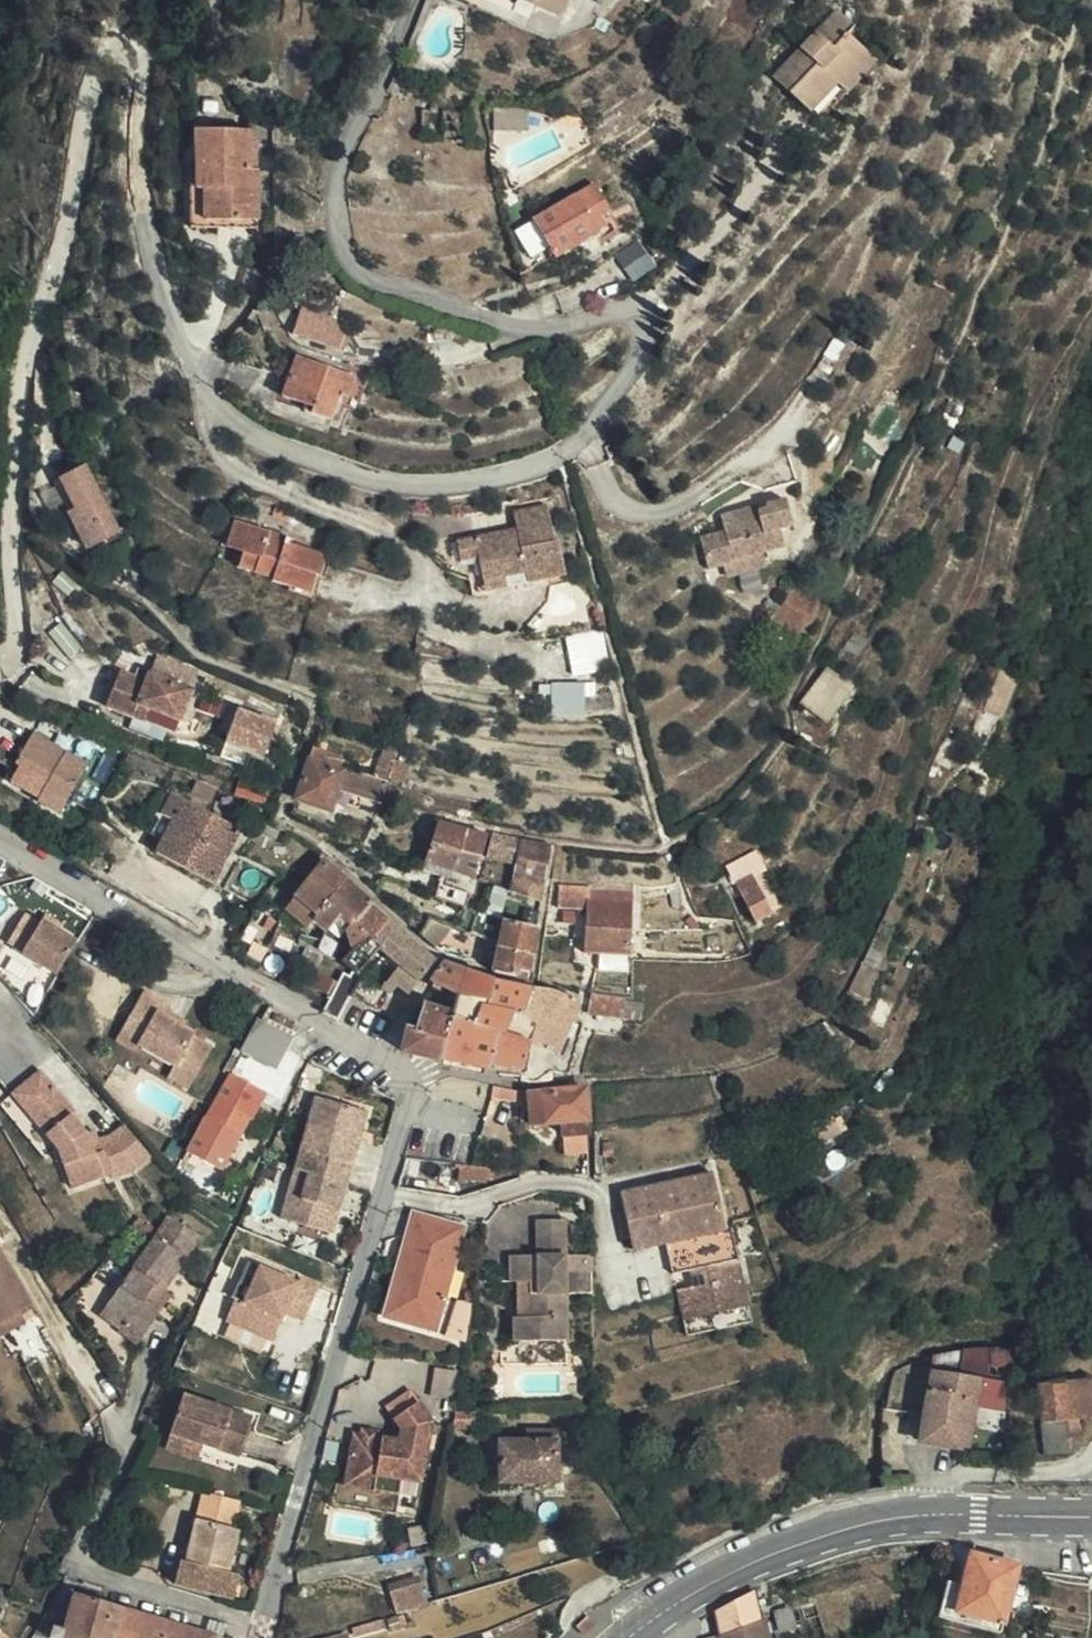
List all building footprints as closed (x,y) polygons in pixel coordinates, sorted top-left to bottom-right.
[(471,5),(513,21),(512,28),(533,36),(555,44),(572,0),(473,0),(471,5)] [(513,21),(471,5),(467,16),(531,43),(533,36),(512,28),(513,21)] [(826,119),(865,80),(847,61),(855,54),(837,34),(770,101),(816,148),(836,128),(826,119)] [(258,247),(259,237),(258,195),(251,195),(250,154),(198,155),(199,195),(200,248),(258,247)] [(190,255),(255,256),(258,247),(200,248),(199,195),(189,195),(190,255)] [(534,249),(596,214),(589,202),(528,239),(534,249)] [(604,229),(596,214),(534,249),(549,276),(591,250),(589,248),(600,241),(596,234),(604,229)] [(648,275),(659,266),(650,254),(640,262),(648,275)] [(300,332),(292,357),(339,373),(347,348),(300,332)] [(296,381),(283,419),(312,429),(310,438),(329,444),(333,431),(342,433),(353,400),(296,381)] [(96,478),(79,484),(84,488),(103,499),(96,478)] [(84,488),(79,484),(70,486),(81,523),(74,526),(84,559),(118,548),(103,499),(84,488)] [(703,590),(719,587),(739,581),(739,579),(756,574),(781,568),(777,551),(787,549),(780,520),(762,524),(763,529),(753,532),(751,527),(734,532),(737,547),(722,551),(696,558),(703,590)] [(718,536),(722,551),(737,547),(734,532),(718,536)] [(547,597),(549,608),(569,603),(562,567),(556,568),(550,533),(514,540),(517,557),(457,569),(459,589),(478,585),(482,609),(547,597)] [(292,566),(237,549),(230,572),(245,578),(240,594),(273,604),(272,610),(306,622),(311,602),(317,603),(324,580),(291,570),(292,566)] [(739,581),(719,587),(722,599),(759,588),(756,574),(739,579),(739,581)] [(797,654),(819,616),(795,601),(774,639),(797,654)] [(611,667),(604,627),(568,634),(575,673),(611,667)] [(829,664),(801,701),(830,722),(857,685),(829,664)] [(146,699),(149,690),(138,686),(134,695),(146,699)] [(176,745),(179,738),(191,708),(149,690),(146,699),(134,695),(119,688),(104,725),(173,752),(176,745)] [(581,723),(581,720),(580,705),(580,694),(554,696),(555,723),(581,723)] [(580,705),(581,720),(613,717),(611,705),(580,705)] [(223,763),(250,773),(261,778),(274,746),(236,731),(223,763)] [(186,749),(189,742),(179,738),(176,745),(186,749)] [(86,784),(33,752),(14,784),(18,786),(9,801),(35,817),(34,820),(58,834),(86,784)] [(400,764),(386,758),(382,774),(394,779),(400,764)] [(244,789),(250,773),(223,763),(217,778),(244,789)] [(340,775),(314,765),(310,775),(337,786),(340,775)] [(394,779),(382,774),(374,792),(387,797),(394,779)] [(337,786),(310,775),(296,815),(328,827),(331,818),(358,828),(362,816),(337,806),(343,788),(337,786)] [(394,779),(387,797),(401,803),(407,784),(394,779)] [(344,785),(343,788),(385,804),(385,802),(344,785)] [(385,804),(343,788),(337,806),(362,816),(377,822),(385,804)] [(239,798),(234,812),(264,818),(266,808),(261,807),(262,802),(239,798)] [(179,820),(165,814),(156,831),(168,838),(159,858),(152,872),(208,901),(235,845),(181,817),(179,820)] [(156,831),(146,850),(159,858),(168,838),(156,831)] [(437,837),(424,878),(442,884),(453,842),(437,837)] [(453,842),(442,884),(461,890),(473,894),(484,851),(453,842)] [(508,896),(518,855),(492,850),(486,872),(505,877),(502,895),(508,896)] [(541,904),(548,861),(518,855),(508,896),(541,904)] [(316,928),(344,897),(322,877),(281,923),(305,939),(316,928)] [(751,940),(767,933),(751,893),(733,901),(751,940)] [(538,918),(541,904),(508,896),(507,907),(538,918)] [(350,903),(344,897),(316,928),(327,938),(339,926),(353,937),(367,922),(369,919),(350,903)] [(438,900),(434,915),(449,919),(464,923),(468,909),(438,900)] [(582,968),(628,970),(630,909),(557,900),(555,921),(583,923),(582,968)] [(449,919),(434,915),(430,926),(444,931),(449,919)] [(371,955),(384,937),(367,922),(353,937),(347,943),(350,960),(340,971),(343,973),(353,980),(359,984),(378,962),(371,955)] [(314,960),(324,964),(334,968),(340,957),(338,953),(347,943),(353,937),(339,926),(327,938),(323,945),(318,953),(314,960)] [(18,969),(52,991),(72,957),(56,948),(38,936),(37,939),(21,930),(4,958),(19,967),(18,969)] [(42,932),(38,936),(56,948),(59,943),(42,932)] [(423,940),(417,949),(435,965),(446,943),(422,934),(420,938),(423,940)] [(267,958),(290,967),(298,952),(287,946),(290,940),(280,935),(267,958)] [(501,935),(497,962),(529,968),(533,945),(501,935)] [(387,991),(391,996),(406,1010),(429,976),(404,954),(384,937),(371,955),(378,962),(385,968),(380,974),(390,983),(386,990),(387,991)] [(302,946),(298,952),(314,960),(318,953),(302,946)] [(298,952),(290,967),(318,979),(324,964),(314,960),(298,952)] [(497,962),(494,981),(492,989),(513,995),(515,987),(525,989),(529,968),(497,962)] [(339,982),(322,1020),(338,1028),(350,1008),(361,987),(359,984),(353,980),(347,988),(339,982)] [(485,1023),(491,995),(444,980),(427,999),(445,1011),(452,1014),(461,1017),(485,1023)] [(383,1011),(385,1007),(378,1000),(361,987),(350,1008),(375,1025),(383,1011)] [(385,1007),(391,996),(387,991),(378,1000),(385,1007)] [(528,1004),(491,995),(485,1023),(495,1025),(523,1032),(528,1004)] [(528,1002),(528,1004),(523,1032),(518,1057),(517,1064),(550,1068),(548,1088),(564,1091),(580,1036),(569,1031),(576,1018),(548,1005),(528,1002)] [(158,1033),(161,1028),(164,1023),(138,1008),(110,1057),(130,1067),(132,1063),(168,1083),(188,1095),(205,1065),(187,1054),(188,1050),(175,1042),(158,1033)] [(597,1029),(620,1033),(623,1015),(588,1009),(586,1027),(597,1029)] [(480,1040),(482,1028),(451,1021),(449,1032),(418,1020),(410,1023),(399,1068),(482,1089),(483,1083),(489,1052),(491,1042),(480,1040)] [(523,1032),(495,1025),(495,1030),(482,1028),(480,1040),(491,1042),(489,1052),(518,1057),(523,1032)] [(178,1038),(161,1028),(158,1033),(175,1042),(178,1038)] [(379,1031),(374,1028),(371,1036),(375,1038),(379,1031)] [(597,1029),(593,1047),(616,1052),(620,1033),(597,1029)] [(271,1082),(280,1055),(251,1041),(248,1046),(239,1068),(271,1082)] [(517,1064),(518,1057),(489,1052),(483,1083),(495,1086),(495,1091),(515,1093),(514,1099),(530,1098),(532,1081),(515,1080),(517,1064)] [(547,1095),(548,1088),(550,1068),(517,1064),(515,1080),(532,1081),(530,1098),(547,1095)] [(3,1105),(14,1118),(43,1096),(32,1082),(3,1105)] [(188,1095),(168,1083),(162,1093),(182,1105),(188,1095)] [(198,1131),(231,1146),(237,1134),(243,1137),(257,1109),(221,1092),(198,1131)] [(43,1096),(14,1118),(48,1161),(62,1201),(100,1188),(101,1191),(121,1184),(140,1169),(119,1143),(93,1164),(84,1167),(77,1146),(62,1127),(66,1124),(43,1096)] [(516,1108),(486,1103),(483,1115),(513,1122),(516,1108)] [(580,1106),(525,1110),(526,1140),(557,1139),(557,1150),(581,1149),(580,1106)] [(323,1251),(330,1226),(325,1224),(332,1200),(337,1203),(359,1128),(309,1111),(287,1186),(300,1190),(294,1214),(288,1213),(281,1239),(323,1251)] [(228,1152),(231,1146),(198,1131),(178,1168),(212,1186),(231,1153),(228,1152)] [(789,1147),(799,1168),(832,1153),(823,1133),(789,1147)] [(84,1143),(77,1146),(84,1167),(93,1164),(119,1143),(115,1138),(102,1149),(88,1153),(84,1143)] [(581,1149),(557,1150),(558,1170),(581,1169),(581,1149)] [(177,1163),(165,1156),(156,1170),(168,1177),(177,1163)] [(273,1237),(281,1239),(288,1213),(294,1214),(300,1190),(287,1186),(273,1237)] [(714,1243),(714,1240),(702,1186),(611,1205),(622,1262),(655,1255),(714,1243)] [(325,1224),(330,1226),(337,1203),(332,1200),(325,1224)] [(458,1242),(405,1227),(397,1256),(407,1259),(403,1276),(392,1273),(374,1335),(406,1344),(433,1329),(458,1242)] [(139,1320),(149,1306),(187,1251),(156,1230),(146,1245),(137,1257),(87,1329),(128,1357),(149,1327),(139,1320)] [(137,1257),(146,1245),(124,1231),(116,1242),(137,1257)] [(531,1268),(559,1268),(559,1232),(531,1232),(531,1268)] [(714,1243),(655,1255),(662,1286),(679,1283),(727,1272),(721,1239),(714,1240),(714,1243)] [(407,1259),(397,1256),(392,1273),(403,1276),(407,1259)] [(559,1285),(559,1268),(531,1268),(531,1275),(520,1275),(520,1268),(503,1268),(503,1294),(511,1294),(523,1295),(523,1329),(511,1329),(506,1330),(506,1354),(560,1353),(559,1285)] [(585,1285),(585,1268),(559,1268),(559,1285),(585,1285)] [(0,1272),(0,1340),(16,1332),(29,1325),(0,1272)] [(727,1272),(679,1283),(683,1300),(667,1303),(673,1333),(738,1319),(727,1272)] [(255,1354),(264,1358),(276,1330),(296,1338),(309,1308),(290,1300),(239,1277),(223,1315),(227,1317),(218,1338),(231,1344),(255,1354)] [(293,1294),(290,1300),(309,1308),(311,1302),(293,1294)] [(511,1294),(511,1329),(523,1329),(523,1295),(511,1294)] [(159,1313),(149,1306),(139,1320),(149,1327),(159,1313)] [(738,1319),(673,1333),(677,1349),(742,1335),(738,1319)] [(16,1332),(0,1340),(0,1353),(21,1341),(16,1332)] [(1018,1339),(1001,1343),(1000,1361),(1015,1363),(1018,1339)] [(255,1354),(231,1344),(228,1351),(251,1362),(255,1354)] [(995,1345),(970,1349),(968,1361),(991,1365),(995,1345)] [(935,1357),(920,1443),(965,1449),(972,1399),(980,1400),(985,1377),(987,1377),(991,1365),(968,1361),(970,1349),(935,1357)] [(979,1407),(1005,1412),(1011,1381),(987,1377),(985,1377),(980,1400),(979,1407)] [(1087,1382),(1060,1383),(1061,1421),(1073,1421),(1088,1420),(1087,1382)] [(1039,1422),(1051,1422),(1061,1421),(1060,1383),(1038,1384),(1039,1422)] [(972,1399),(965,1449),(972,1450),(979,1407),(980,1400),(972,1399)] [(163,1442),(195,1453),(232,1467),(245,1429),(176,1404),(163,1442)] [(371,1450),(355,1447),(348,1447),(340,1492),(375,1498),(376,1489),(396,1492),(397,1485),(416,1488),(425,1436),(404,1404),(381,1420),(396,1441),(394,1454),(371,1450)] [(1061,1421),(1051,1422),(1052,1454),(1062,1454),(1061,1441),(1074,1441),(1073,1421),(1061,1421)] [(471,1425),(453,1425),(452,1438),(471,1439),(471,1425)] [(190,1468),(195,1453),(163,1442),(158,1456),(190,1468)] [(543,1459),(523,1458),(521,1495),(550,1495),(551,1446),(543,1446),(543,1459)] [(521,1495),(523,1458),(497,1457),(495,1495),(521,1495)] [(415,1495),(416,1488),(397,1485),(396,1492),(415,1495)] [(375,1498),(340,1492),(339,1499),(394,1508),(396,1492),(376,1489),(375,1498)] [(231,1512),(194,1501),(175,1572),(172,1571),(166,1594),(226,1610),(232,1586),(220,1583),(232,1540),(225,1538),(231,1512)] [(1005,1617),(1018,1563),(974,1552),(967,1580),(950,1576),(942,1611),(959,1615),(961,1606),(1005,1617)] [(394,1608),(424,1600),(418,1578),(388,1586),(394,1608)] [(72,1605),(63,1637),(181,1637),(72,1605)] [(961,1606),(959,1615),(1001,1624),(1005,1617),(961,1606)] [(760,1621),(721,1636),(722,1637),(764,1637),(760,1621)]
